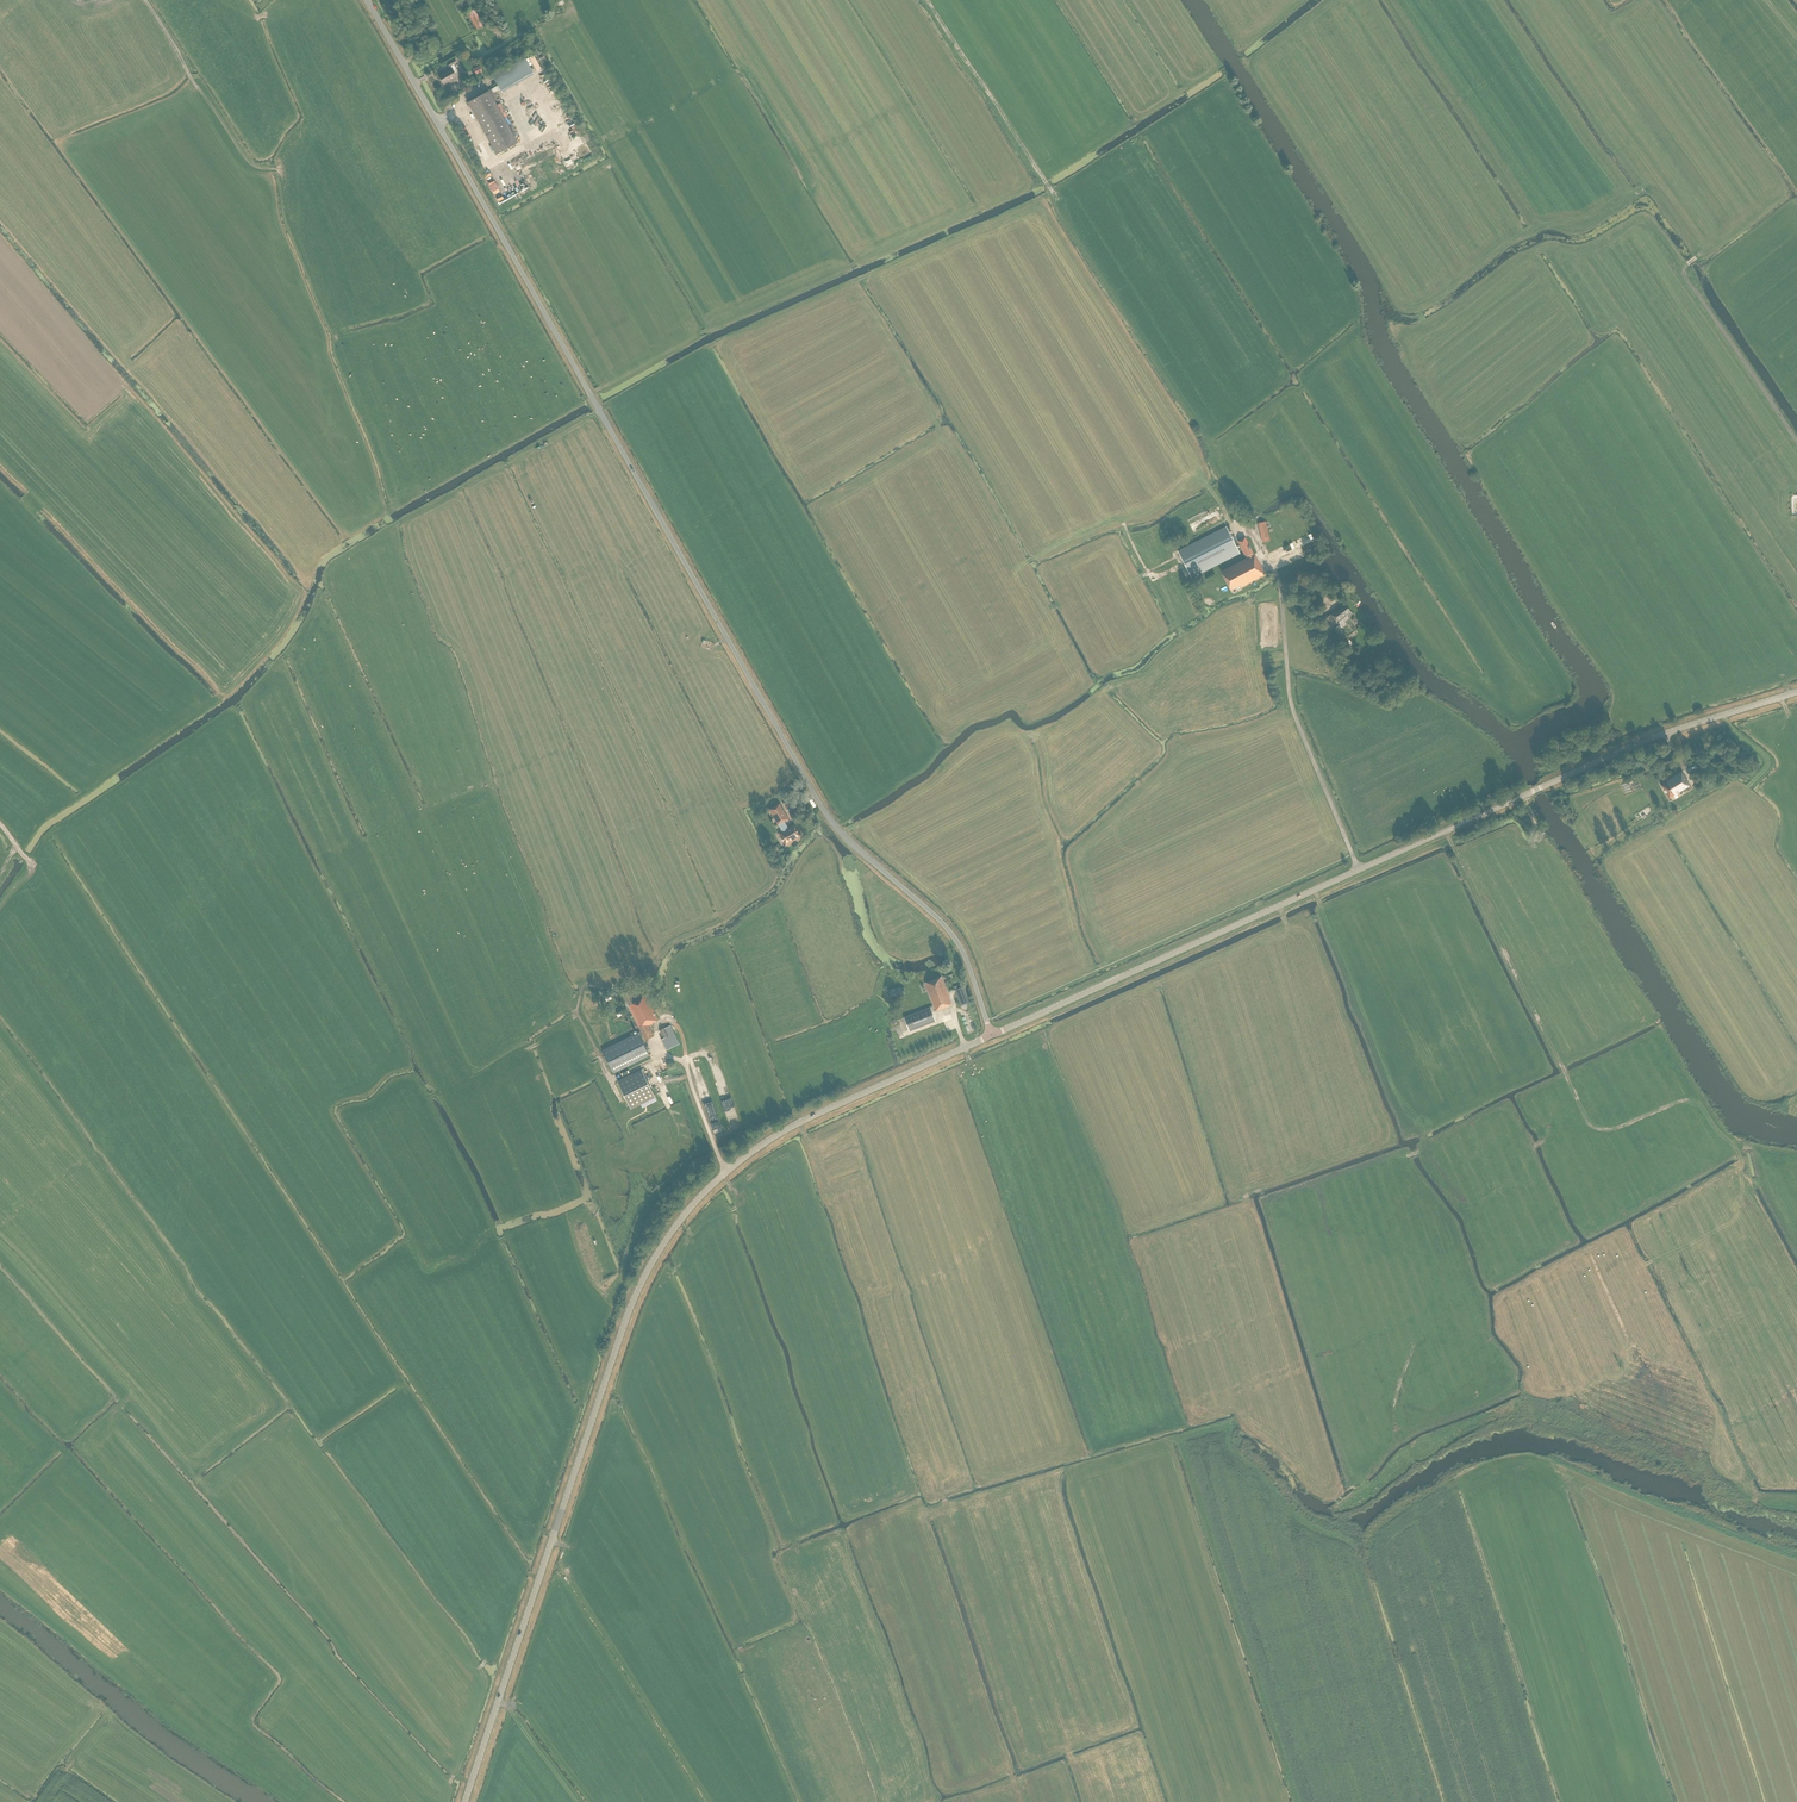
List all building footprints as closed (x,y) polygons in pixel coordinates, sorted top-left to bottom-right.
[(474,31),(476,30),(480,27),(479,26),(482,25),(474,9),(465,14),(474,31)] [(541,70),(545,68),(537,54),(534,56),(541,70)] [(534,56),(530,58),(537,72),(541,70),(534,56)] [(502,92),(534,74),(524,57),(492,76),(502,92)] [(457,72),(453,64),(457,63),(455,59),(447,63),(449,67),(450,66),(451,68),(445,71),(445,72),(439,76),(444,85),(448,82),(456,77),(454,73),(457,72)] [(479,66),(478,64),(474,66),(475,68),(473,69),(476,75),(482,71),(479,66)] [(496,155),(517,143),(488,91),(467,103),(496,155)] [(1263,543),(1270,541),(1265,522),(1258,523),(1263,543)] [(1237,548),(1226,527),(1178,551),(1191,578),(1240,554),(1238,551),(1241,549),(1246,559),(1221,572),(1230,591),(1236,588),(1236,589),(1240,587),(1240,588),(1263,576),(1260,570),(1261,570),(1254,555),(1245,537),(1237,541),(1240,547),(1237,548)] [(1338,622),(1347,616),(1347,617),(1352,613),(1345,604),(1327,618),(1331,622),(1335,619),(1337,621),(1335,623),(1338,626),(1334,629),(1342,640),(1347,636),(1342,628),(1338,622)] [(1329,651),(1333,648),(1323,634),(1318,638),(1329,651)] [(1678,795),(1691,788),(1688,783),(1689,783),(1682,772),(1661,784),(1665,790),(1664,791),(1665,793),(1666,793),(1669,798),(1673,796),(1673,797),(1678,794),(1678,795)] [(1633,791),(1640,789),(1639,782),(1631,783),(1633,791)] [(787,828),(784,822),(789,819),(780,803),(769,809),(778,825),(781,824),(784,830),(778,833),(786,846),(798,839),(797,838),(801,836),(796,827),(795,828),(793,825),(787,828)] [(1650,807),(1634,815),(1638,822),(1644,819),(1643,817),(1653,812),(1650,807)] [(925,983),(936,1011),(947,1007),(947,1006),(951,1004),(941,977),(925,983)] [(891,997),(905,995),(903,987),(889,989),(891,997)] [(961,1005),(967,1003),(969,1002),(964,987),(955,990),(961,1005)] [(634,999),(629,990),(622,993),(641,1031),(602,1050),(613,1073),(650,1056),(640,1036),(642,1034),(645,1040),(654,1036),(648,1025),(653,1023),(652,1022),(659,1019),(646,993),(634,999)] [(909,1031),(936,1021),(930,1007),(904,1017),(909,1031)] [(680,1044),(671,1026),(665,1028),(660,1030),(664,1038),(661,1039),(667,1050),(680,1044)] [(631,1109),(655,1097),(642,1070),(618,1082),(631,1109)]
